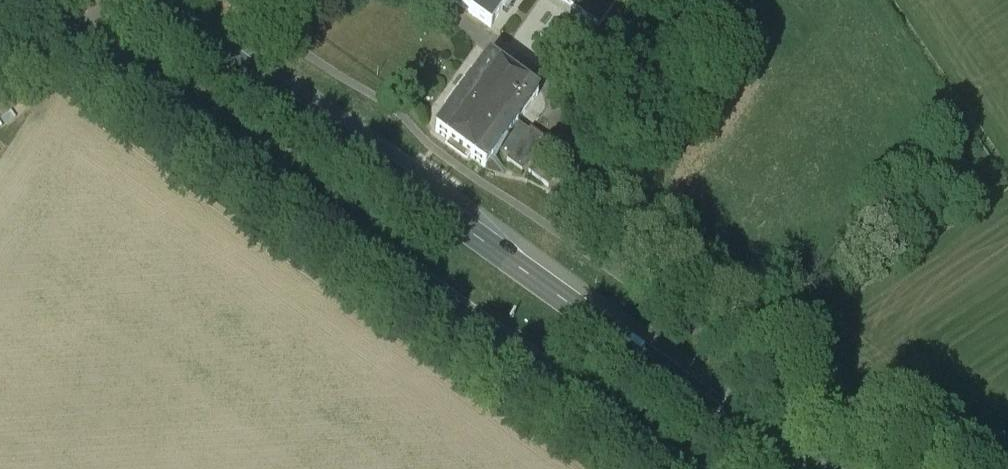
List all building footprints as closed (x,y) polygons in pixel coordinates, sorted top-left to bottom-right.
[(491,29),(512,0),(450,0),(491,29)] [(599,26),(617,0),(563,0),(599,26)] [(538,94),(489,58),(436,132),(485,167),(499,147),(511,155),(507,160),(522,171),(545,139),(530,128),(515,149),(504,141),(538,94)] [(535,164),(529,172),(548,187),(555,178),(535,164)]
